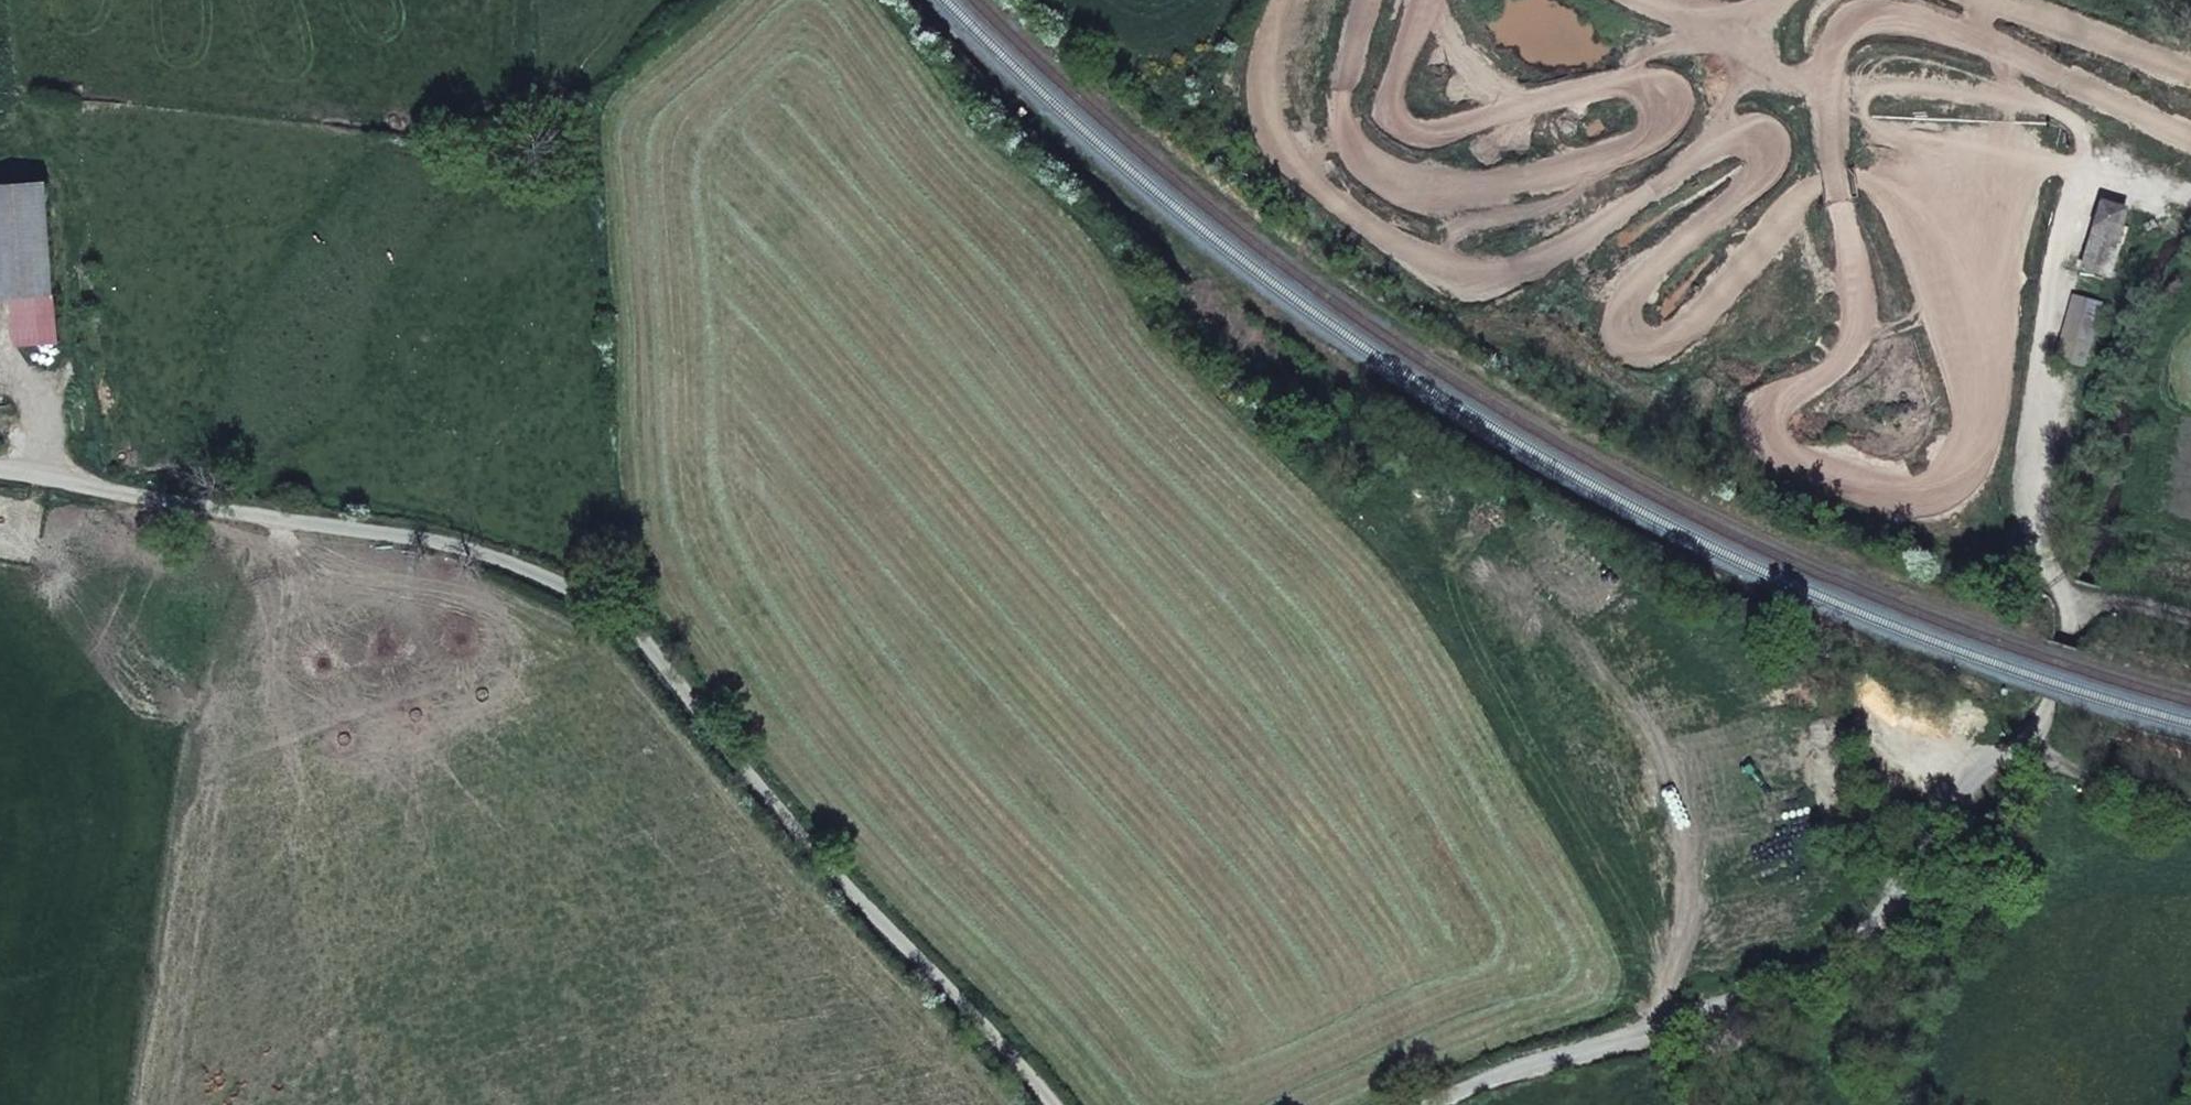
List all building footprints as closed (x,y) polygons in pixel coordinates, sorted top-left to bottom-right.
[(44,182),(0,185),(0,294),(15,293),(51,291),(44,182)] [(54,345),(51,291),(15,293),(21,348),(54,345)]
